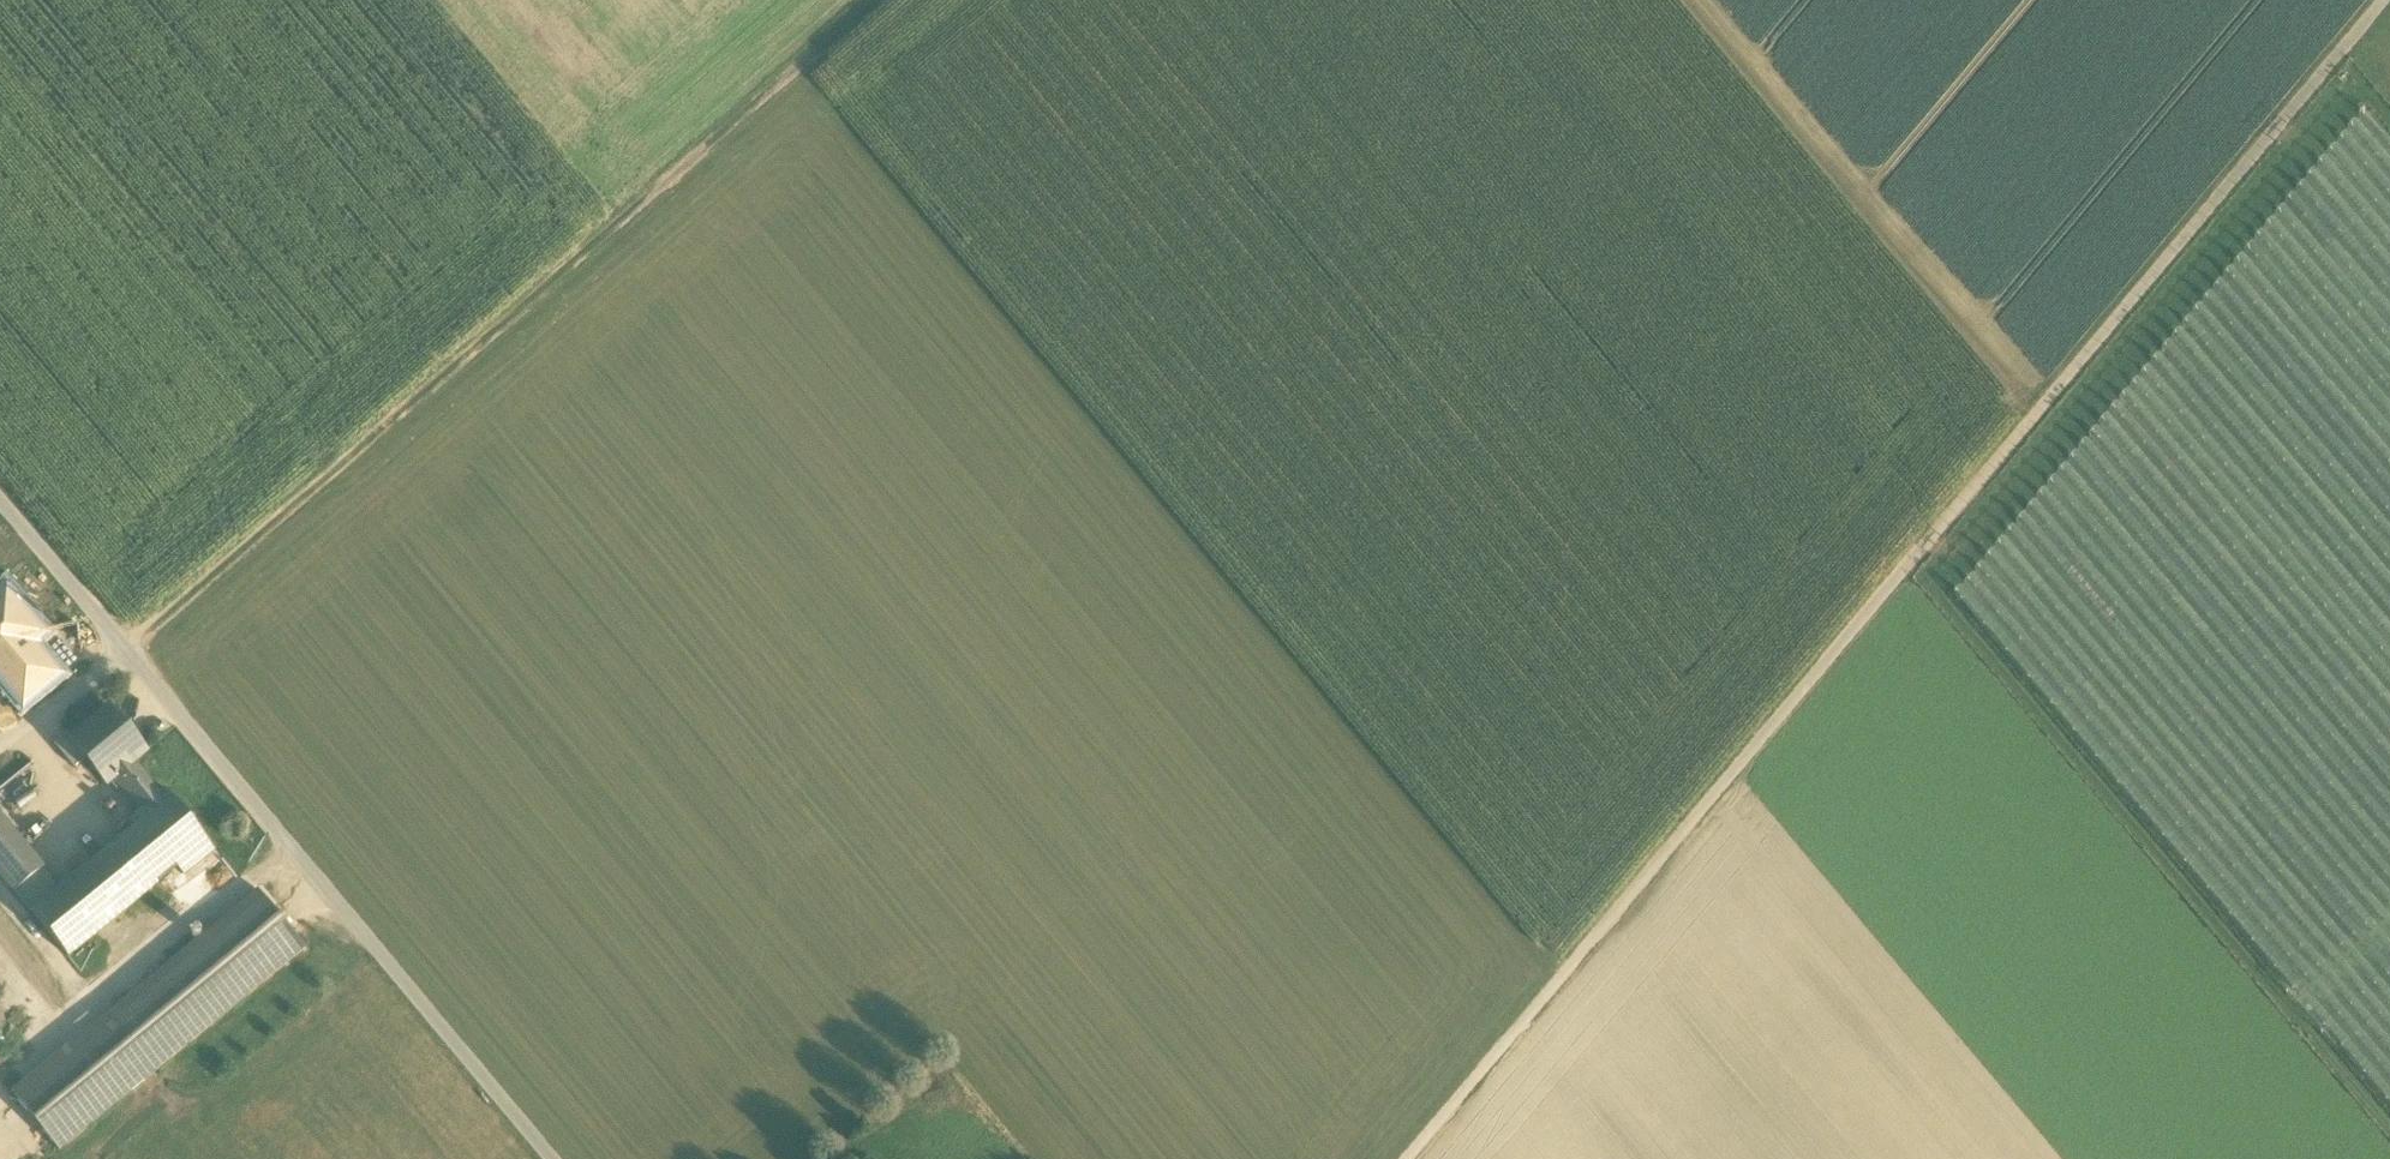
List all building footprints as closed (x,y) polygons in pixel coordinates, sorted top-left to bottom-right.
[(0,593),(0,679),(7,688),(45,656),(34,644),(46,634),(7,588),(0,593)] [(7,688),(23,707),(61,675),(45,656),(7,688)] [(87,758),(107,783),(114,777),(132,763),(144,753),(132,738),(135,736),(124,723),(122,725),(110,711),(74,740),(73,741),(87,758)] [(55,745),(75,768),(87,758),(73,741),(74,740),(68,734),(55,745)] [(59,892),(42,871),(15,893),(67,957),(177,867),(183,875),(215,849),(166,791),(160,796),(132,763),(114,777),(142,811),(135,816),(141,824),(59,892)] [(15,893),(42,871),(44,869),(0,815),(0,875),(15,893)] [(258,891),(108,1014),(156,1072),(305,949),(258,891)] [(59,1151),(156,1072),(108,1014),(11,1093),(59,1151)]
